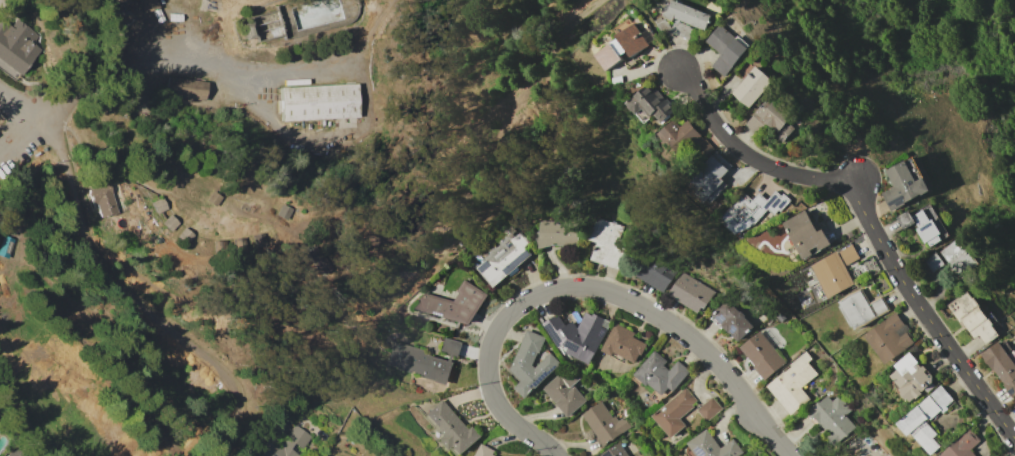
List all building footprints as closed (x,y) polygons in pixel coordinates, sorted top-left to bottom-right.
[(144,12),(140,0),(158,0),(160,6),(144,12)] [(670,4),(672,0),(675,0),(711,15),(704,31),(673,18),(672,22),(664,18),(660,8),(670,4)] [(106,6),(120,2),(124,15),(111,19),(106,6)] [(653,20),(660,16),(661,18),(663,17),(667,24),(660,29),(653,20)] [(16,81),(0,69),(0,18),(11,26),(17,17),(47,39),(16,81)] [(615,35),(633,22),(641,33),(646,29),(653,39),(648,43),(648,44),(631,56),(627,51),(618,38),(615,35)] [(670,31),(674,22),(692,29),(688,39),(670,31)] [(243,26),(250,25),(253,38),(246,39),(243,26)] [(719,25),(735,38),(738,35),(749,46),(722,76),(711,66),(720,55),(705,41),(719,25)] [(595,54),(618,38),(627,51),(620,55),(623,59),(606,70),(595,54)] [(772,80),(749,107),(732,92),(744,79),(734,70),(743,60),(753,68),(755,65),(772,80)] [(167,76),(208,81),(206,100),(165,95),(167,76)] [(280,88),(359,84),(360,117),(282,121),(280,88)] [(624,103),(640,89),(642,92),(651,84),(675,112),(661,124),(653,114),(642,124),(624,103)] [(743,125),(764,99),(789,119),(786,122),(793,127),(783,140),(775,134),(767,144),(743,125)] [(656,133),(672,119),(679,126),(687,119),(711,148),(692,164),(678,148),(673,152),(656,133)] [(731,166),(720,177),(724,180),(722,181),(727,186),(708,206),(700,198),(697,202),(681,186),(716,151),(731,166)] [(890,210),(882,193),(894,187),(886,170),(913,157),(930,190),(890,210)] [(109,183),(117,212),(100,217),(96,203),(92,204),(88,189),(109,183)] [(717,219),(743,192),(750,199),(757,192),(766,200),(775,190),(780,196),(783,193),(791,200),(780,212),(778,210),(773,214),(767,209),(739,239),(717,219)] [(213,191),(222,196),(216,206),(207,200),(213,191)] [(151,201),(162,197),(167,209),(156,213),(151,201)] [(895,217),(923,202),(925,205),(930,202),(948,237),(928,247),(926,242),(923,243),(913,224),(902,230),(895,217)] [(783,222),(806,210),(818,231),(823,228),(831,243),(803,259),(794,243),(791,245),(787,237),(790,235),(783,222)] [(170,214),(178,222),(171,230),(163,221),(170,214)] [(590,216),(623,227),(617,246),(627,249),(619,271),(589,261),(595,242),(583,237),(590,216)] [(537,248),(533,232),(537,232),(538,220),(578,221),(577,244),(537,248)] [(493,287),(469,259),(509,224),(514,230),(511,233),(514,236),(519,231),(529,242),(523,247),(530,254),(517,266),(520,269),(510,277),(507,274),(493,287)] [(185,227),(194,235),(186,244),(177,236),(185,227)] [(9,259),(0,255),(0,249),(6,234),(17,239),(9,259)] [(960,236),(980,262),(959,278),(939,252),(960,236)] [(810,265),(836,251),(837,253),(852,245),(859,258),(844,266),(854,284),(828,298),(810,265)] [(923,259),(934,252),(943,264),(932,272),(923,259)] [(635,276),(642,263),(650,268),(657,255),(668,262),(661,274),(670,279),(663,292),(635,276)] [(681,271),(714,292),(704,309),(700,306),(696,312),(667,294),(681,271)] [(415,309),(420,291),(453,300),(459,292),(456,290),(464,280),(487,294),(468,326),(461,321),(415,309)] [(839,302),(860,289),(869,304),(880,298),(887,309),(855,329),(839,302)] [(968,291),(986,316),(991,312),(998,321),(992,326),(999,336),(986,345),(978,335),(974,338),(948,305),(968,291)] [(724,298),(739,312),(740,311),(744,315),(743,316),(753,325),(737,341),(721,326),(719,329),(708,318),(716,309),(715,308),(724,298)] [(606,330),(589,364),(561,351),(541,323),(554,315),(555,317),(558,315),(564,325),(571,321),(576,328),(585,312),(591,315),(593,313),(604,318),(600,326),(606,330)] [(865,334),(895,312),(904,325),(906,323),(910,329),(906,332),(914,343),(886,363),(865,334)] [(615,323),(634,333),(633,337),(646,344),(635,364),(627,360),(624,364),(599,351),(615,323)] [(526,330),(545,338),(532,365),(535,367),(550,352),(561,362),(526,398),(515,387),(522,381),(510,369),(526,330)] [(760,330),(786,362),(762,381),(752,367),(753,366),(738,347),(760,330)] [(392,341),(428,352),(427,355),(438,358),(444,337),(461,342),(448,385),(417,377),(418,373),(409,371),(409,372),(394,368),(394,366),(386,364),(392,341)] [(1012,349),(1014,353),(1014,395),(1011,398),(980,354),(998,341),(1007,353),(1012,349)] [(654,350),(667,361),(663,365),(669,370),(677,361),(689,371),(671,392),(669,390),(657,404),(648,396),(653,389),(647,384),(646,385),(642,381),(639,384),(632,378),(634,375),(633,374),(654,350)] [(766,386),(783,372),(781,370),(805,350),(812,359),(807,362),(817,374),(800,388),(809,398),(790,415),(766,386)] [(890,375),(898,368),(895,365),(910,351),(919,362),(918,363),(921,366),(923,364),(927,369),(925,371),(928,375),(930,373),(936,379),(909,403),(897,390),(901,387),(890,375)] [(542,388),(570,363),(582,376),(572,385),(586,400),(568,417),(542,388)] [(896,423),(940,385),(953,399),(945,406),(948,408),(943,413),(940,410),(927,421),(938,433),(932,438),(940,447),(930,455),(911,434),(908,437),(896,423)] [(651,415),(685,387),(696,401),(694,402),(695,404),(678,418),(685,426),(670,438),(651,415)] [(808,411),(826,395),(831,401),(838,396),(851,410),(845,416),(853,425),(837,440),(826,429),(824,430),(817,422),(818,421),(808,411)] [(696,409),(711,396),(722,409),(707,422),(696,409)] [(441,398),(469,429),(472,426),(481,436),(461,455),(453,447),(450,450),(440,439),(444,435),(425,413),(441,398)] [(581,414),(600,401),(612,417),(614,415),(617,420),(623,416),(630,426),(601,447),(593,436),(596,434),(581,414)] [(616,408),(622,405),(627,412),(621,416),(616,408)] [(298,455),(299,455),(254,455),(270,434),(281,443),(295,424),(312,436),(298,455)] [(969,450),(975,455),(935,455),(937,454),(938,455),(970,428),(981,440),(969,450)] [(741,451),(734,455),(690,455),(685,449),(688,446),(686,444),(706,429),(720,447),(732,438),(741,451)] [(618,442),(627,455),(600,455),(599,455),(618,442)] [(492,455),(494,455),(473,455),(480,444),(494,451),(492,455)] [(15,447),(4,455),(22,455),(15,447)]
